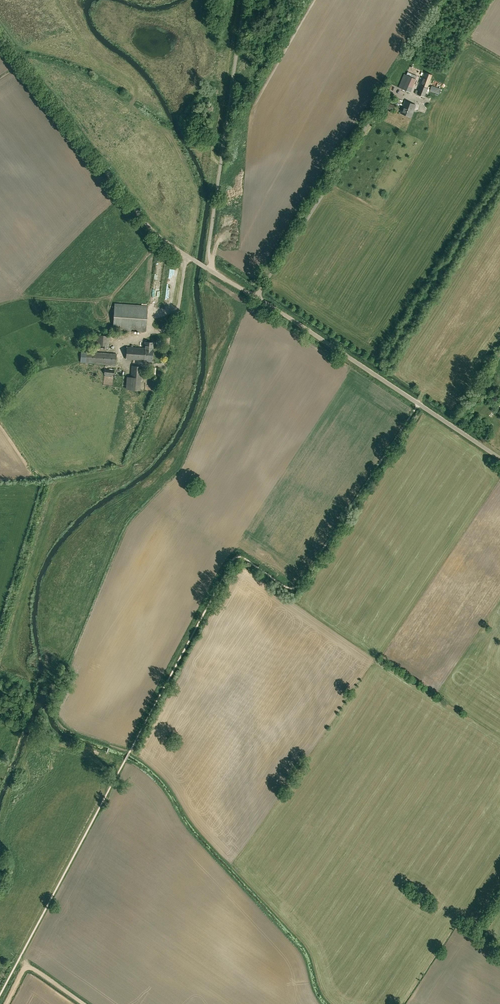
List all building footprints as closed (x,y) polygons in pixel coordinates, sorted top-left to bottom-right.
[(420,71),(420,70),(419,69),(419,68),(418,67),(417,66),(416,66),(415,66),(414,66),(413,66),(412,66),(412,67),(411,68),(410,69),(410,70),(410,71),(410,72),(411,73),(411,74),(412,74),(412,75),(413,75),(414,75),(415,75),(416,75),(417,75),(418,74),(419,74),(419,73),(419,72),(420,71)] [(424,97),(432,75),(425,72),(419,91),(416,90),(415,94),(424,97)] [(401,88),(407,75),(404,74),(398,87),(401,88)] [(413,77),(407,75),(401,88),(407,91),(413,77)] [(439,94),(441,89),(432,85),(430,91),(439,94)] [(411,117),(416,105),(405,101),(400,113),(411,117)] [(376,108),(373,105),(368,114),(371,116),(376,108)] [(146,331),(148,306),(114,303),(113,329),(146,331)] [(109,336),(95,334),(95,335),(93,335),(92,347),(108,349),(109,336)] [(153,347),(153,342),(145,342),(145,348),(127,347),(126,353),(152,354),(153,347)] [(80,362),(108,364),(116,365),(117,353),(81,351),(80,362)] [(152,361),(152,354),(126,353),(126,359),(144,360),(144,361),(152,361)] [(140,391),(142,366),(131,365),(130,377),(127,376),(126,389),(140,391)]
